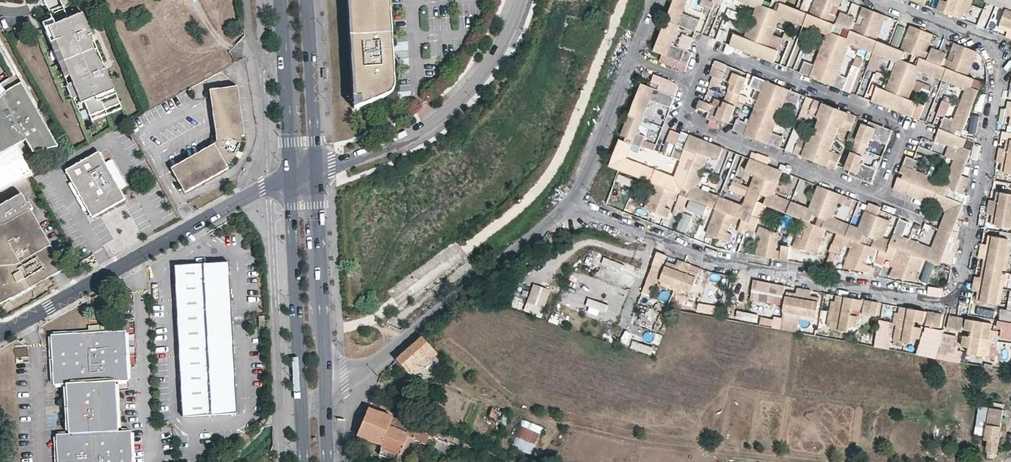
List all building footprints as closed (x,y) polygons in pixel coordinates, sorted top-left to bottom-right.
[(356,108),(387,94),(389,92),(390,91),(392,90),(392,89),(393,87),(394,85),(394,84),(395,81),(390,0),(350,0),(356,108)] [(756,7),(744,38),(734,34),(729,46),(740,50),(746,53),(747,49),(762,55),(760,58),(767,61),(773,64),(778,51),(768,47),(780,17),(826,35),(814,65),(804,61),(800,73),(809,77),(816,79),(817,76),(832,82),(831,85),(837,88),(843,90),(848,78),(838,75),(850,45),(896,63),(885,90),(877,87),(871,102),(879,105),(884,107),(885,103),(900,109),(898,112),(906,115),(911,118),(917,103),(909,99),(920,72),(965,90),(953,120),(944,117),(939,128),(934,141),(957,150),(944,182),(914,170),(918,161),(914,159),(906,156),(903,163),(900,173),(904,174),(902,179),(898,177),(893,190),(932,206),(945,211),(931,247),(917,242),(894,233),(891,240),(883,237),(890,221),(865,211),(858,228),(833,217),(841,195),(832,191),(818,186),(809,208),(774,194),(783,171),(755,161),(750,158),(745,171),(754,174),(742,205),(697,187),(709,157),(718,160),(723,148),(719,146),(689,134),(684,148),(676,145),(671,157),(680,160),(674,176),(626,157),(631,144),(640,147),(644,136),(637,133),(650,100),(670,108),(675,96),(658,90),(649,86),(641,83),(621,135),(625,137),(623,141),(619,139),(609,166),(618,169),(653,183),(644,208),(667,217),(670,210),(665,207),(668,199),(674,201),(677,193),(680,194),(675,207),(683,210),(688,197),(715,209),(705,233),(729,243),(733,235),(727,232),(731,224),(736,226),(739,218),(742,219),(737,232),(745,235),(747,229),(754,232),(759,219),(752,216),(760,194),(766,197),(763,204),(803,220),(799,228),(805,230),(801,239),(796,237),(792,248),(817,252),(826,229),(854,240),(843,268),(868,273),(871,266),(865,264),(869,255),(869,256),(874,258),(877,249),(880,250),(875,263),(883,266),(885,259),(892,262),(897,249),(900,250),(897,258),(902,260),(898,268),(893,266),(889,277),(914,282),(924,258),(939,265),(963,204),(945,197),(949,188),(955,191),(971,150),(963,147),(966,139),(956,135),(957,131),(962,133),(979,90),(971,87),(974,79),(968,77),(964,75),(944,67),(941,66),(926,60),(924,59),(904,51),(900,50),(877,41),(872,39),(853,31),(850,30),(835,24),(833,23),(813,15),(809,14),(785,4),(781,3),(774,0),(738,0),(756,7)] [(687,64),(692,52),(689,51),(671,44),(679,25),(696,31),(700,19),(683,13),(688,0),(674,0),(668,16),(672,18),(671,21),(666,19),(654,51),(662,54),(679,61),(687,64)] [(813,15),(833,23),(836,16),(830,14),(834,5),(839,7),(842,0),(815,0),(813,4),(817,5),(813,15)] [(947,2),(942,0),(941,0),(937,10),(953,17),(961,20),(963,14),(969,0),(948,0),(947,2)] [(963,14),(967,15),(973,0),(969,0),(963,14)] [(813,4),(809,14),(813,15),(817,5),(813,4)] [(853,31),(872,39),(876,29),(881,30),(886,16),(875,12),(862,7),(859,15),(865,17),(861,26),(856,24),(853,31)] [(1006,9),(998,28),(1007,32),(1005,37),(1010,40),(1010,11),(1008,10),(1006,9)] [(100,62),(91,39),(88,41),(85,35),(92,32),(83,11),(76,14),(55,22),(50,24),(78,94),(81,101),(84,100),(90,114),(120,102),(106,67),(99,69),(97,63),(100,62)] [(840,12),(835,24),(850,30),(855,18),(840,12)] [(78,94),(50,24),(55,22),(53,17),(43,21),(73,96),(78,94)] [(904,51),(924,59),(927,52),(921,50),(925,41),(930,43),(933,35),(921,30),(910,25),(904,40),(908,41),(904,51)] [(876,29),(872,39),(877,41),(881,30),(876,29)] [(94,38),(92,32),(85,35),(88,41),(91,39),(94,38)] [(904,40),(900,50),(904,51),(908,41),(904,40)] [(944,67),(964,75),(968,65),(972,66),(978,52),(967,48),(954,43),(950,51),(956,53),(952,62),(947,60),(944,67)] [(946,54),(932,48),(926,60),(941,66),(946,54)] [(746,53),(760,58),(762,55),(747,49),(746,53)] [(106,67),(103,61),(100,62),(97,63),(99,69),(106,67)] [(968,65),(964,75),(968,77),(972,66),(968,65)] [(729,123),(747,78),(742,76),(743,72),(727,66),(724,72),(712,67),(709,75),(713,77),(730,83),(721,108),(703,101),(699,100),(696,107),(708,112),(706,119),(722,126),(724,121),(729,123)] [(22,84),(17,75),(14,76),(11,77),(9,79),(6,81),(3,83),(1,84),(0,85),(0,99),(3,95),(9,91),(22,84)] [(800,94),(754,76),(749,87),(760,92),(748,123),(737,119),(734,125),(732,131),(774,147),(779,149),(783,137),(772,133),(785,101),(796,106),(800,94)] [(816,79),(831,85),(832,82),(817,76),(816,79)] [(215,144),(171,168),(185,193),(229,169),(228,166),(229,164),(231,161),(233,159),(235,155),(237,151),(239,148),(240,145),(241,142),(242,139),(242,134),(245,133),(236,83),(209,87),(216,129),(218,138),(215,144)] [(0,99),(26,141),(33,153),(59,147),(22,84),(9,91),(3,95),(0,99)] [(0,99),(0,152),(1,155),(14,147),(26,141),(0,99)] [(856,116),(815,100),(809,115),(819,119),(810,143),(799,139),(793,154),(800,156),(828,167),(835,170),(837,166),(841,155),(830,151),(840,127),(851,131),(856,116)] [(92,119),(122,107),(120,102),(90,114),(92,119)] [(884,107),(898,112),(900,109),(885,103),(884,107)] [(966,131),(974,134),(980,115),(972,113),(966,131)] [(887,145),(892,131),(869,121),(867,125),(862,123),(844,168),(850,171),(848,175),(871,184),(877,170),(861,163),(870,138),(887,145)] [(935,155),(939,143),(921,137),(917,149),(935,155)] [(1006,140),(1005,149),(999,148),(996,162),(1002,163),(1000,172),(1010,174),(1010,141),(1006,140)] [(671,157),(676,145),(672,144),(667,155),(671,157)] [(97,151),(63,170),(90,217),(123,197),(97,151)] [(615,180),(628,183),(629,176),(617,173),(615,180)] [(1010,226),(1010,195),(996,192),(995,201),(989,200),(986,214),(992,215),(990,225),(1010,228),(1010,226)] [(31,210),(33,209),(30,203),(27,204),(22,194),(0,206),(0,224),(7,224),(31,210)] [(123,197),(90,217),(94,223),(127,204),(123,197)] [(3,289),(1,290),(1,291),(0,292),(0,301),(0,302),(1,303),(2,304),(2,305),(3,306),(4,307),(10,300),(15,297),(36,285),(38,287),(58,273),(60,272),(66,269),(59,260),(49,242),(31,210),(7,224),(0,224),(0,284),(3,289)] [(683,211),(675,228),(685,232),(693,215),(683,211)] [(777,250),(779,234),(760,226),(756,235),(761,237),(760,241),(758,241),(755,256),(763,257),(787,261),(790,247),(781,245),(781,251),(777,250)] [(1008,241),(1009,239),(988,235),(986,245),(980,244),(979,250),(978,258),(983,259),(980,277),(974,276),(972,286),(971,291),(977,292),(976,301),(996,305),(996,303),(1002,274),(1003,271),(1008,241)] [(1010,246),(1010,242),(1008,241),(1003,271),(1006,271),(1010,246)] [(811,263),(811,254),(793,253),(793,262),(811,263)] [(690,292),(691,293),(698,273),(689,270),(691,264),(678,259),(676,265),(667,261),(659,281),(661,282),(690,292)] [(925,261),(920,280),(928,282),(933,263),(925,261)] [(230,262),(175,265),(184,417),(238,414),(230,262)] [(1000,304),(1006,275),(1002,274),(996,303),(1000,304)] [(787,286),(754,280),(750,302),(783,308),(786,292),(787,286)] [(549,288),(533,282),(523,310),(539,315),(549,288)] [(612,296),(614,288),(594,282),(592,290),(612,296)] [(690,292),(661,282),(660,285),(688,296),(690,292)] [(814,318),(816,318),(820,298),(810,296),(811,290),(797,288),(796,293),(786,292),(783,308),(782,312),(784,313),(814,318)] [(860,311),(862,300),(846,297),(836,295),(835,302),(830,327),(830,329),(848,332),(849,327),(857,328),(859,316),(851,315),(852,310),(860,311)] [(584,310),(601,316),(606,303),(589,297),(584,310)] [(877,316),(879,303),(872,301),(864,300),(862,314),(877,316)] [(835,302),(831,301),(826,326),(830,327),(835,302)] [(654,321),(659,311),(649,306),(644,317),(654,321)] [(923,323),(925,311),(910,309),(899,307),(898,313),(893,339),(893,341),(912,344),(913,338),(920,339),(922,328),(915,327),(916,321),(923,323)] [(940,328),(942,314),(934,313),(927,312),(925,325),(940,328)] [(814,318),(784,313),(784,316),(785,316),(802,319),(814,322),(814,318)] [(893,339),(898,313),(894,313),(890,338),(893,339)] [(956,317),(949,315),(947,329),(961,331),(964,318),(956,317)] [(785,316),(782,332),(799,335),(800,328),(802,319),(785,316)] [(986,355),(992,324),(979,321),(966,319),(964,330),(971,331),(970,337),(963,335),(961,347),(968,348),(967,354),(986,357),(986,355)] [(819,331),(800,328),(799,335),(817,338),(819,331)] [(67,384),(116,381),(129,381),(126,330),(95,332),(51,335),(54,385),(67,384)] [(437,354),(422,337),(396,360),(408,374),(420,364),(423,368),(431,362),(429,361),(437,354)] [(70,434),(119,431),(116,381),(67,384),(70,434)] [(431,435),(393,418),(368,408),(357,436),(381,445),(378,455),(394,461),(397,461),(401,453),(407,455),(414,440),(426,445),(431,435)] [(997,453),(1003,413),(990,411),(986,440),(989,441),(987,451),(997,453)] [(532,452),(542,426),(522,419),(513,445),(532,452)] [(70,434),(57,435),(59,461),(134,461),(132,430),(119,431),(70,434)]
